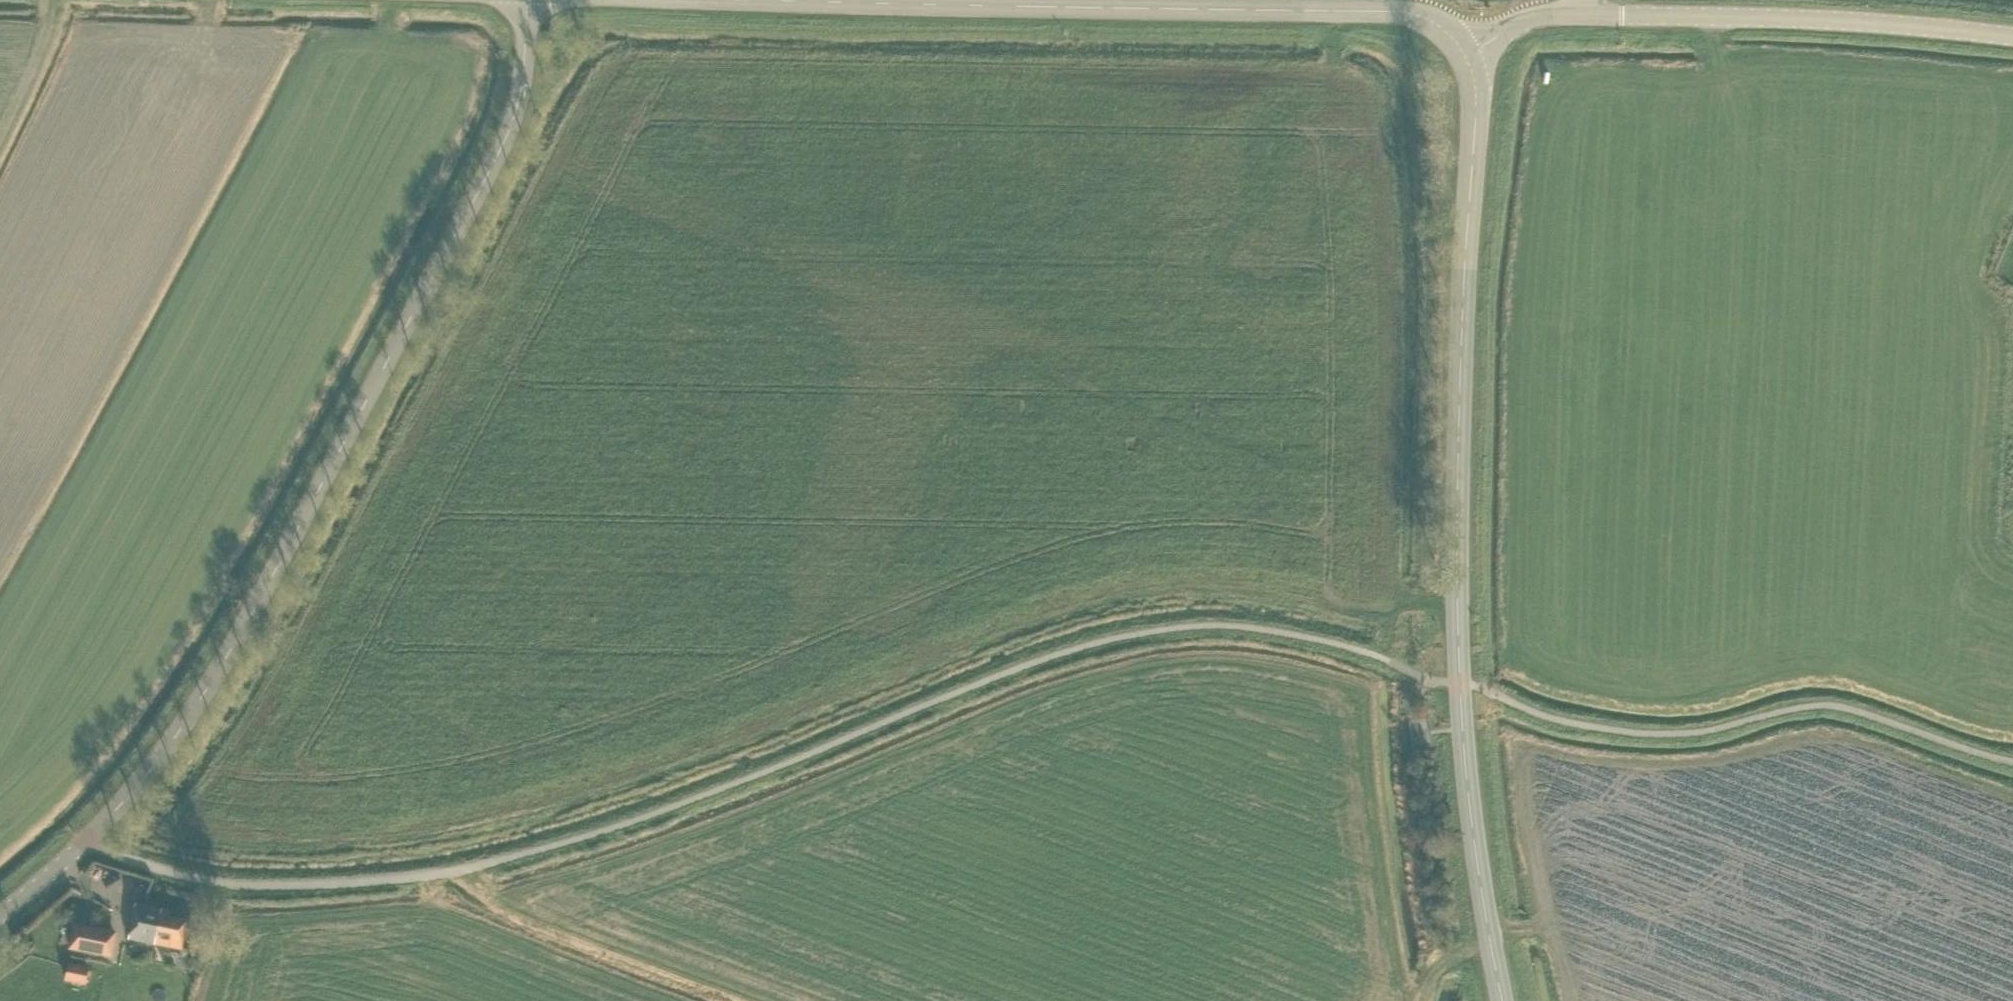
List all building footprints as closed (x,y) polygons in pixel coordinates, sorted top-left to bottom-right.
[(129,937),(181,948),(187,920),(169,916),(170,911),(136,904),(129,937)] [(72,947),(111,955),(115,933),(76,926),(72,947)] [(69,963),(67,980),(88,982),(90,965),(69,963)]
